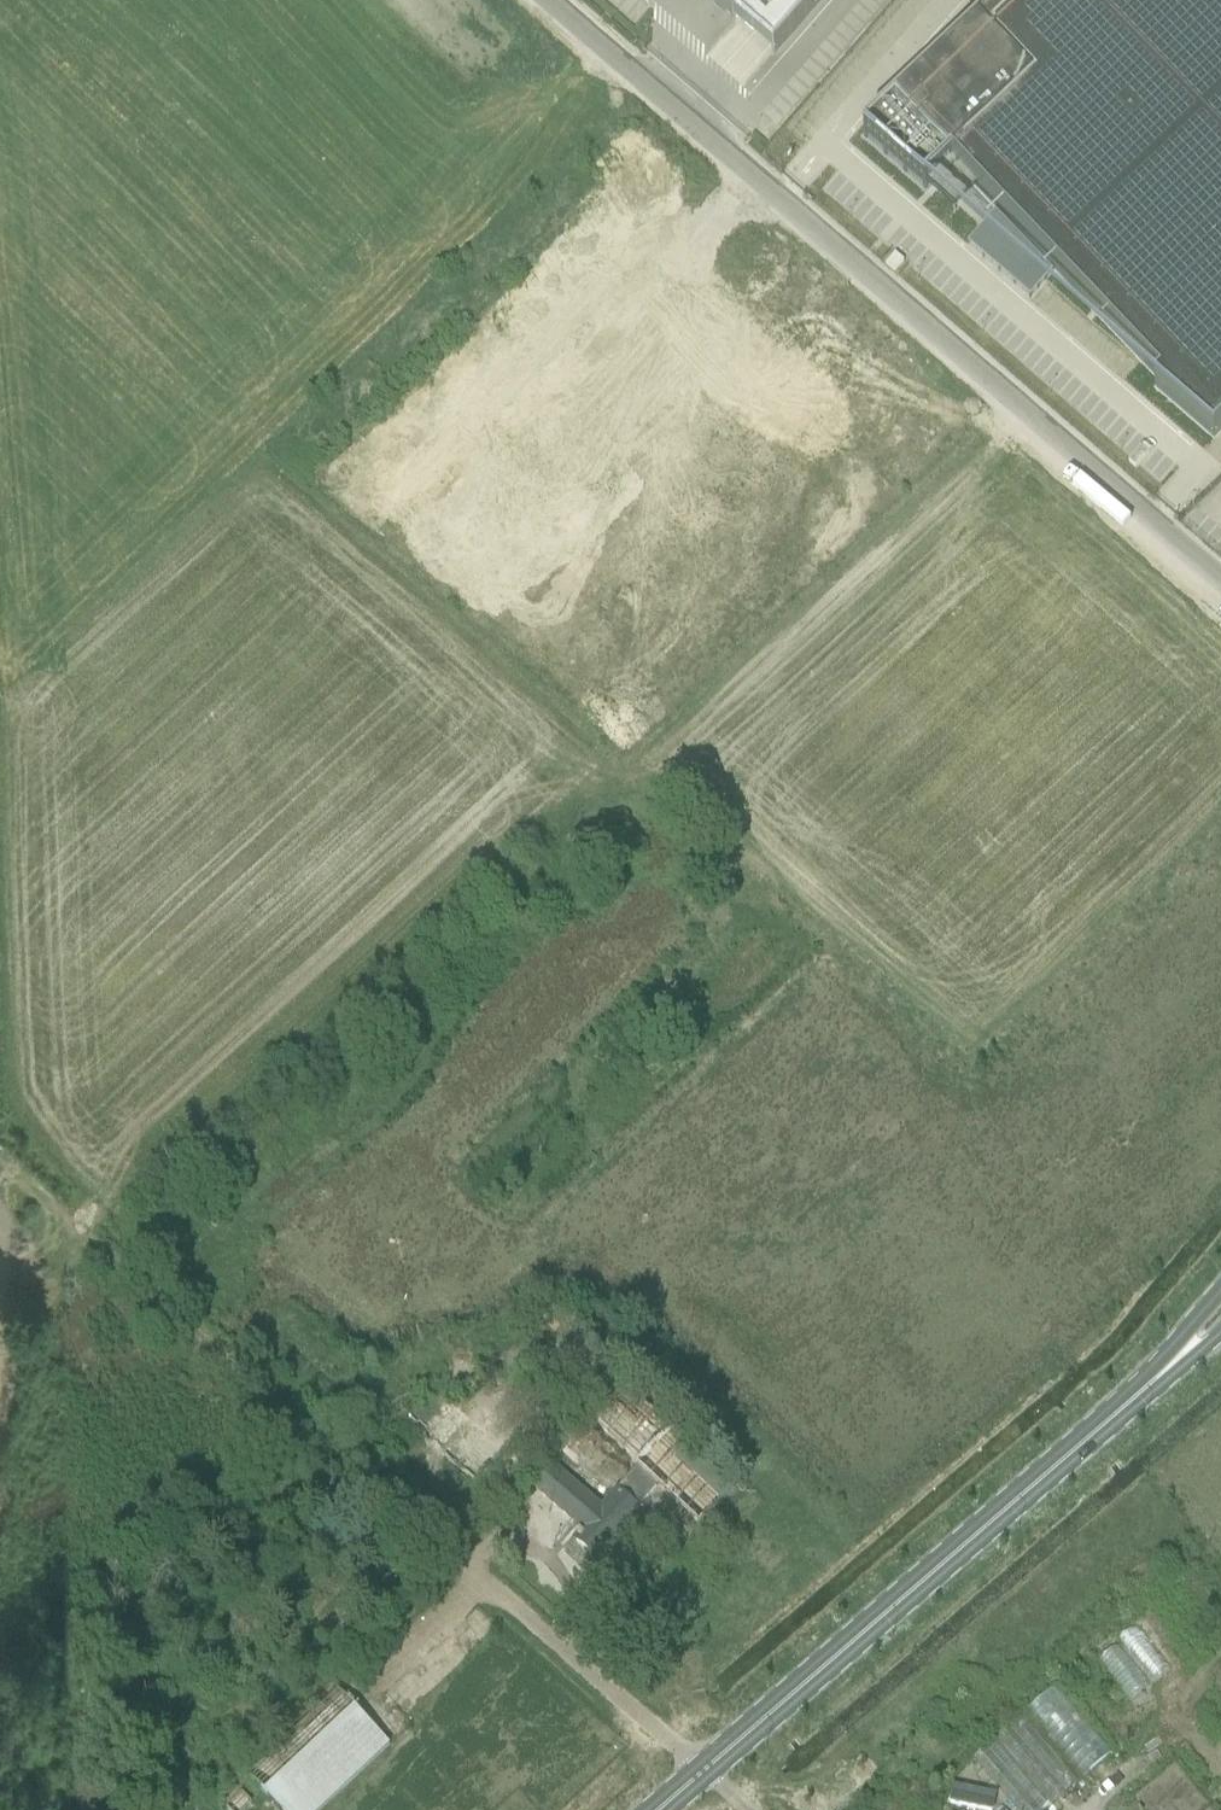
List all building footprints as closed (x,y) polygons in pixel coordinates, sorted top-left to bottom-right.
[(733,23),(734,24),(771,56),(772,57),(773,57),(823,0),(707,0),(733,23)] [(863,138),(924,191),(946,170),(954,178),(958,173),(1158,384),(1152,389),(1213,441),(1220,433),(1220,0),(1008,0),(863,138)] [(548,1465),(546,1467),(530,1485),(583,1531),(580,1533),(579,1533),(576,1537),(577,1538),(574,1541),(594,1558),(640,1508),(656,1487),(698,1526),(734,1489),(670,1428),(634,1465),(637,1468),(614,1490),(615,1491),(598,1508),(548,1465)] [(560,1456),(578,1470),(594,1451),(576,1436),(560,1456)] [(250,1774),(283,1809),(318,1809),(325,1804),(369,1762),(387,1745),(337,1692),(319,1709),(262,1763),(253,1771),(250,1774)] [(1090,1768),(1109,1748),(1049,1692),(1030,1712),(1090,1768)] [(1013,1807),(1015,1809),(1046,1809),(1076,1785),(1019,1719),(972,1759),(1013,1807)]
